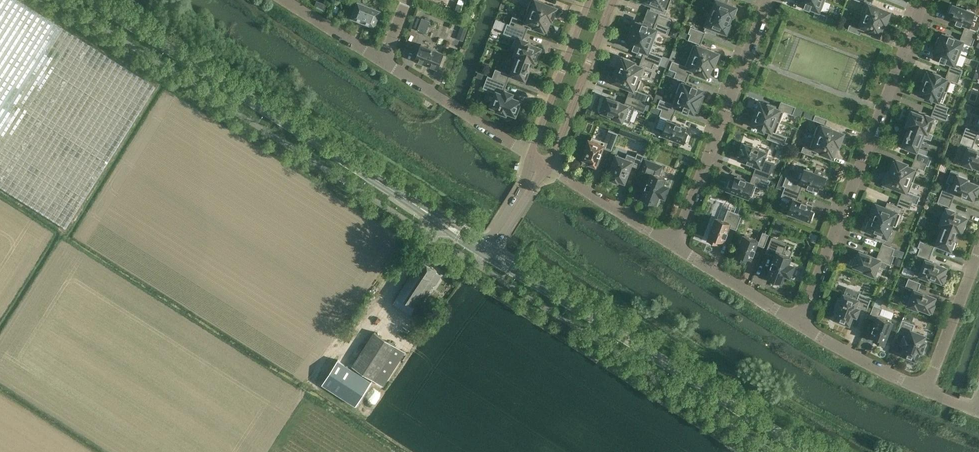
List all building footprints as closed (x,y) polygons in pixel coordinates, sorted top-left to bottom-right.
[(41,214),(65,229),(70,220),(86,196),(132,123),(143,105),(155,86),(106,55),(77,37),(19,0),(0,0),(0,188),(41,214)] [(324,13),(327,4),(326,3),(324,3),(317,0),(314,6),(323,12),(324,13)] [(556,9),(555,8),(555,7),(536,0),(531,0),(527,10),(552,19),(556,9)] [(666,15),(671,0),(643,0),(654,5),(652,9),(666,15)] [(730,18),(732,15),(733,15),(736,7),(725,3),(726,0),(716,0),(711,12),(730,19),(730,18)] [(799,3),(805,5),(804,6),(809,8),(810,7),(819,10),(821,11),(825,0),(801,0),(799,3)] [(873,0),(857,0),(864,3),(860,13),(885,23),(889,12),(888,12),(888,11),(870,4),(870,2),(871,2),(871,3),(872,3),(873,0)] [(358,2),(352,16),(352,17),(353,17),(360,20),(360,21),(366,23),(366,22),(374,25),(374,26),(375,26),(375,25),(380,10),(380,11),(381,10),(380,9),(380,10),(359,1),(358,1),(358,2)] [(966,10),(952,5),(949,13),(952,14),(951,19),(956,21),(956,22),(961,24),(961,22),(970,26),(975,13),(973,13),(974,11),(967,8),(966,10)] [(512,16),(510,24),(526,30),(529,25),(528,25),(527,24),(528,23),(535,25),(534,27),(544,31),(545,29),(546,30),(550,19),(552,19),(527,10),(523,20),(512,16)] [(814,17),(826,21),(828,16),(816,11),(814,17)] [(711,12),(704,29),(714,33),(716,28),(726,32),(730,24),(729,23),(730,19),(711,12)] [(867,31),(877,34),(878,33),(879,33),(884,23),(885,23),(860,13),(860,14),(864,15),(860,26),(868,29),(867,31)] [(656,21),(669,26),(671,19),(660,15),(660,14),(659,14),(656,21)] [(418,30),(425,33),(430,21),(422,18),(418,30)] [(654,41),(658,31),(668,35),(671,27),(669,26),(656,21),(654,28),(647,26),(648,25),(643,23),(642,24),(637,22),(635,26),(633,25),(631,33),(654,41)] [(526,30),(510,24),(507,23),(503,33),(516,38),(515,41),(519,43),(515,54),(519,55),(532,60),(535,61),(536,60),(537,60),(539,54),(538,54),(540,48),(527,43),(528,41),(523,40),(526,30)] [(860,34),(862,29),(861,28),(861,29),(850,24),(847,30),(860,34)] [(449,28),(446,39),(455,42),(459,32),(458,32),(459,29),(451,26),(450,29),(449,28)] [(963,33),(975,38),(977,31),(966,27),(966,26),(965,26),(963,33)] [(688,33),(690,34),(703,38),(705,32),(704,32),(691,27),(688,33)] [(678,31),(672,29),(669,35),(676,37),(678,31)] [(628,45),(634,47),(633,48),(638,50),(639,48),(645,51),(642,59),(654,63),(659,65),(662,57),(650,52),(654,41),(631,33),(628,40),(630,40),(628,45)] [(975,38),(963,33),(961,39),(973,43),(975,38)] [(703,38),(690,34),(688,39),(700,44),(703,38)] [(937,45),(960,53),(964,43),(962,42),(962,41),(954,38),(954,37),(949,35),(948,36),(943,34),(942,38),(940,37),(937,45)] [(422,63),(431,66),(431,65),(438,68),(444,53),(436,50),(437,50),(429,47),(428,47),(421,44),(415,59),(423,62),(422,63)] [(693,44),(689,55),(714,64),(718,54),(716,53),(717,53),(693,44)] [(960,53),(937,45),(934,52),(936,52),(935,56),(940,58),(939,60),(944,62),(945,60),(954,64),(954,63),(956,64),(960,53)] [(532,60),(519,55),(511,74),(513,75),(519,78),(519,77),(526,80),(529,72),(528,72),(532,60)] [(708,75),(712,64),(714,65),(714,64),(689,55),(685,65),(672,60),(669,69),(676,72),(688,76),(690,70),(689,70),(690,68),(697,71),(696,72),(706,76),(707,74),(708,75)] [(617,70),(616,70),(641,79),(642,79),(638,78),(642,67),(634,64),(634,62),(625,58),(624,60),(622,59),(618,70),(617,70)] [(654,63),(642,59),(640,64),(641,64),(652,69),(654,63)] [(951,65),(949,70),(961,75),(963,69),(951,65)] [(492,77),(507,83),(510,74),(509,74),(495,69),(492,77)] [(616,70),(612,81),(614,81),(614,82),(631,88),(628,96),(644,102),(648,94),(637,90),(641,79),(616,70)] [(949,70),(946,76),(947,77),(947,79),(940,76),(940,75),(935,73),(935,74),(928,71),(927,73),(926,72),(923,82),(947,91),(951,81),(958,83),(961,75),(949,70)] [(688,76),(676,72),(674,77),(685,81),(686,82),(688,76)] [(507,83),(492,77),(488,75),(483,88),(496,93),(492,105),(491,104),(491,105),(498,108),(497,110),(506,113),(507,111),(516,114),(518,108),(520,101),(511,97),(512,94),(504,90),(507,83)] [(676,93),(700,102),(702,95),(701,94),(702,90),(697,88),(697,87),(692,85),(692,86),(683,83),(680,82),(676,93)] [(923,82),(919,92),(920,92),(919,93),(926,96),(926,97),(931,99),(932,98),(943,102),(947,91),(923,82)] [(676,93),(672,104),(660,99),(657,107),(674,113),(677,106),(683,108),(683,110),(688,112),(688,110),(694,112),(695,108),(697,109),(700,102),(676,93)] [(604,103),(602,109),(603,110),(603,111),(614,115),(613,117),(629,123),(635,109),(643,112),(647,103),(644,102),(628,96),(625,104),(608,98),(605,104),(604,103)] [(793,115),(796,107),(781,101),(779,107),(780,107),(779,109),(780,109),(784,111),(793,115)] [(759,103),(756,112),(780,122),(784,111),(780,109),(779,109),(773,107),(773,105),(768,103),(768,105),(761,102),(760,103),(759,103)] [(934,108),(946,112),(949,107),(937,102),(934,108)] [(671,120),(674,113),(657,107),(662,109),(659,115),(671,120)] [(946,112),(934,108),(932,114),(932,115),(946,120),(949,113),(946,113),(946,112)] [(926,116),(912,111),(910,117),(909,117),(907,123),(908,123),(907,124),(933,134),(927,131),(933,117),(926,115),(926,116)] [(771,131),(770,133),(769,133),(767,138),(784,145),(787,136),(776,132),(780,122),(756,112),(752,122),(753,122),(752,124),(759,126),(759,128),(764,130),(764,128),(771,131)] [(827,119),(815,114),(813,120),(825,124),(827,119)] [(671,136),(685,142),(688,133),(684,132),(686,128),(681,126),(681,124),(676,123),(675,124),(667,120),(662,133),(664,134),(663,136),(670,138),(671,136)] [(814,135),(839,144),(843,134),(841,133),(842,133),(818,124),(814,135)] [(933,135),(933,134),(907,124),(907,125),(911,126),(906,137),(905,137),(902,145),(909,147),(909,148),(914,150),(915,149),(916,150),(922,136),(930,139),(932,134),(933,135)] [(963,136),(975,140),(978,131),(977,131),(966,127),(963,136)] [(587,150),(583,159),(590,161),(589,163),(596,165),(600,155),(601,152),(603,145),(606,146),(605,147),(605,148),(611,150),(618,133),(609,130),(604,141),(592,137),(590,140),(589,140),(585,149),(587,150)] [(839,144),(814,135),(810,146),(822,151),(821,152),(831,156),(832,154),(833,155),(837,144),(839,145),(839,144)] [(975,140),(963,136),(960,142),(972,146),(972,147),(975,140)] [(742,148),(739,157),(740,157),(739,158),(758,165),(757,167),(756,167),(754,174),(771,181),(771,180),(768,179),(769,178),(771,173),(770,173),(774,163),(763,160),(766,152),(765,151),(765,150),(752,146),(752,147),(745,144),(743,149),(742,148)] [(813,156),(815,150),(803,146),(801,151),(813,156)] [(968,148),(963,163),(971,166),(972,164),(978,167),(978,152),(968,148)] [(918,151),(914,160),(929,166),(932,157),(918,152),(918,151)] [(613,164),(615,165),(611,176),(612,177),(612,178),(617,181),(618,179),(624,181),(631,164),(639,167),(644,155),(637,153),(636,157),(627,154),(626,159),(617,156),(613,164)] [(661,166),(645,160),(640,173),(651,177),(649,182),(648,182),(646,187),(647,187),(642,199),(647,200),(646,202),(653,205),(653,203),(655,203),(658,195),(664,197),(668,186),(662,184),(665,177),(658,174),(661,166)] [(914,160),(911,168),(906,165),(907,164),(897,160),(896,162),(894,161),(890,172),(889,171),(889,172),(914,181),(919,168),(924,170),(926,165),(929,166),(914,160)] [(786,175),(783,185),(800,192),(803,183),(808,185),(807,186),(812,188),(813,187),(818,189),(820,185),(823,186),(826,178),(812,172),(813,170),(806,168),(806,170),(804,169),(804,170),(801,169),(797,179),(786,175)] [(889,172),(884,182),(886,183),(904,190),(904,192),(902,192),(900,197),(912,202),(917,204),(920,196),(910,192),(914,181),(889,172)] [(740,179),(739,178),(735,177),(733,181),(730,180),(727,188),(741,193),(740,195),(747,198),(747,196),(749,197),(750,195),(752,196),(756,186),(767,190),(771,181),(754,174),(750,182),(745,181),(746,179),(741,177),(740,179)] [(952,200),(955,192),(972,198),(975,192),(976,193),(978,187),(977,186),(977,185),(966,180),(967,179),(958,175),(955,184),(950,183),(947,191),(942,189),(940,195),(952,200)] [(796,215),(810,220),(814,211),(810,210),(812,206),(806,204),(807,203),(802,201),(801,202),(796,200),(800,192),(783,185),(782,185),(785,186),(781,196),(792,200),(788,211),(789,212),(789,214),(796,216),(796,215)] [(949,207),(952,200),(940,195),(937,202),(949,206),(949,207)] [(910,209),(912,202),(900,197),(898,204),(910,209)] [(874,213),(872,217),(892,224),(891,225),(896,226),(903,208),(889,203),(887,208),(876,204),(873,212),(874,213)] [(941,223),(961,230),(962,229),(964,224),(964,223),(966,217),(953,212),(953,211),(947,208),(941,223)] [(717,243),(718,240),(722,241),(724,236),(726,236),(728,231),(726,231),(728,226),(737,229),(742,215),(728,209),(724,220),(717,217),(716,219),(715,218),(712,225),(714,226),(708,240),(717,243)] [(867,229),(877,233),(875,238),(885,242),(891,225),(892,224),(872,217),(871,221),(870,221),(867,229)] [(941,223),(944,224),(937,244),(939,244),(939,245),(944,247),(944,246),(952,249),(955,242),(953,241),(958,229),(961,231),(961,230),(941,223)] [(764,247),(769,234),(763,232),(758,243),(758,244),(764,247)] [(736,257),(744,260),(746,257),(750,259),(752,253),(753,254),(755,249),(754,248),(757,240),(745,235),(744,236),(742,236),(740,243),(741,243),(736,257)] [(771,237),(765,252),(776,256),(774,261),(773,261),(771,266),(772,266),(768,278),(772,279),(771,281),(778,284),(779,282),(780,282),(784,274),(790,276),(794,265),(788,263),(790,256),(783,253),(787,243),(771,237)] [(920,248),(932,252),(935,246),(934,245),(934,246),(920,240),(918,247),(920,248)] [(880,250),(892,254),(895,248),(883,243),(880,250)] [(929,259),(932,252),(920,248),(918,247),(912,244),(909,251),(929,259)] [(880,250),(877,258),(860,252),(858,258),(856,257),(854,263),(855,263),(855,265),(866,269),(866,271),(874,274),(877,266),(885,269),(887,263),(891,264),(895,255),(892,254),(880,250)] [(946,267),(926,260),(920,275),(929,278),(929,276),(941,281),(941,279),(943,280),(945,274),(943,274),(946,267)] [(415,270),(398,296),(418,308),(434,285),(435,286),(441,276),(435,272),(437,270),(423,261),(416,271),(415,270)] [(934,297),(917,291),(921,282),(908,278),(905,287),(914,290),(909,305),(917,308),(918,306),(929,311),(930,309),(931,310),(934,304),(932,303),(934,297)] [(844,294),(842,301),(840,300),(836,309),(839,309),(835,319),(842,321),(849,323),(852,314),(856,315),(859,306),(867,309),(872,297),(859,292),(857,299),(845,295),(845,294),(844,294)] [(418,308),(398,296),(394,302),(414,315),(418,308)] [(883,344),(888,330),(890,330),(893,323),(891,323),(892,321),(890,320),(891,318),(880,314),(882,308),(874,305),(869,317),(877,320),(876,325),(874,324),(872,330),(874,330),(872,335),(876,337),(874,340),(883,344)] [(422,308),(417,316),(423,320),(428,312),(422,308)] [(906,344),(902,354),(909,356),(909,357),(915,359),(919,350),(921,351),(924,343),(922,342),(925,335),(924,335),(912,331),(915,324),(902,319),(898,331),(905,334),(902,343),(906,344)] [(352,366),(383,386),(406,352),(375,332),(352,366)] [(337,359),(322,384),(356,405),(372,381),(337,359)]
